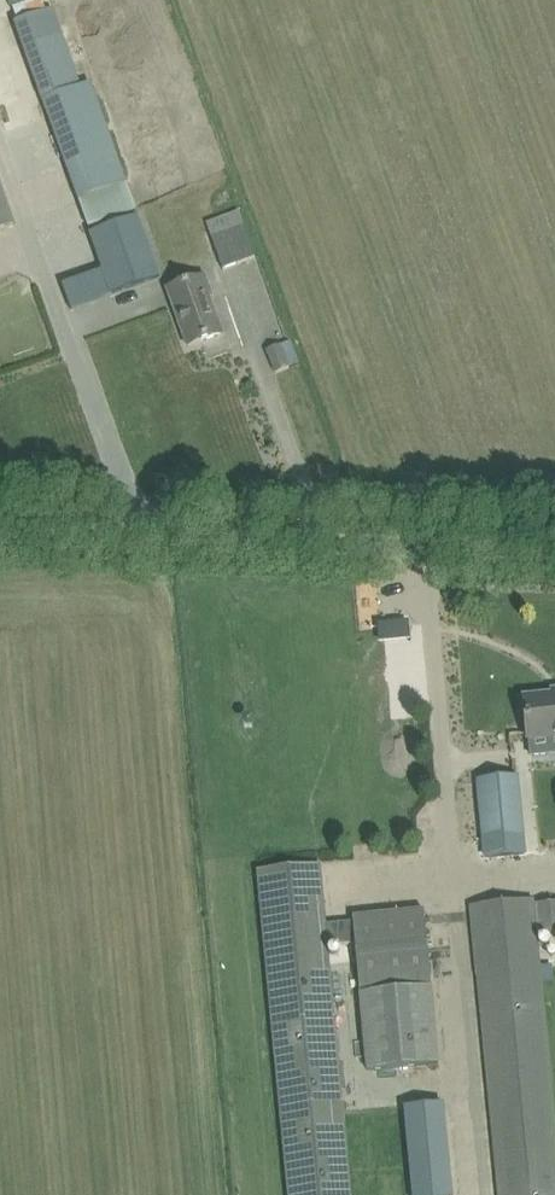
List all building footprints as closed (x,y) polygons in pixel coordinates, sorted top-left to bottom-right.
[(12,8),(34,0),(9,0),(12,8)] [(80,86),(52,8),(15,22),(89,228),(136,211),(90,82),(80,86)] [(14,223),(0,183),(0,229),(14,223)] [(220,220),(207,224),(213,239),(219,257),(224,271),(256,260),(245,228),(240,213),(239,210),(219,217),(220,220)] [(137,219),(91,235),(113,294),(158,278),(137,219)] [(168,291),(180,323),(188,346),(222,334),(209,299),(212,298),(205,277),(168,291)] [(289,367),(280,345),(267,351),(276,373),(289,367)] [(528,739),(554,736),(554,694),(524,697),(528,739)] [(514,777),(479,781),(486,856),(524,853),(523,835),(517,777),(514,777)] [(439,1064),(424,910),(353,917),(353,922),(324,924),(319,864),(258,870),(289,1194),(350,1194),(338,1073),(326,946),(345,945),(346,960),(356,959),(367,1070),(439,1064)] [(533,904),(532,900),(472,905),(500,1194),(554,1194),(554,1140),(536,935),(554,933),(554,902),(533,904)] [(404,1105),(413,1194),(451,1194),(442,1102),(404,1105)]
